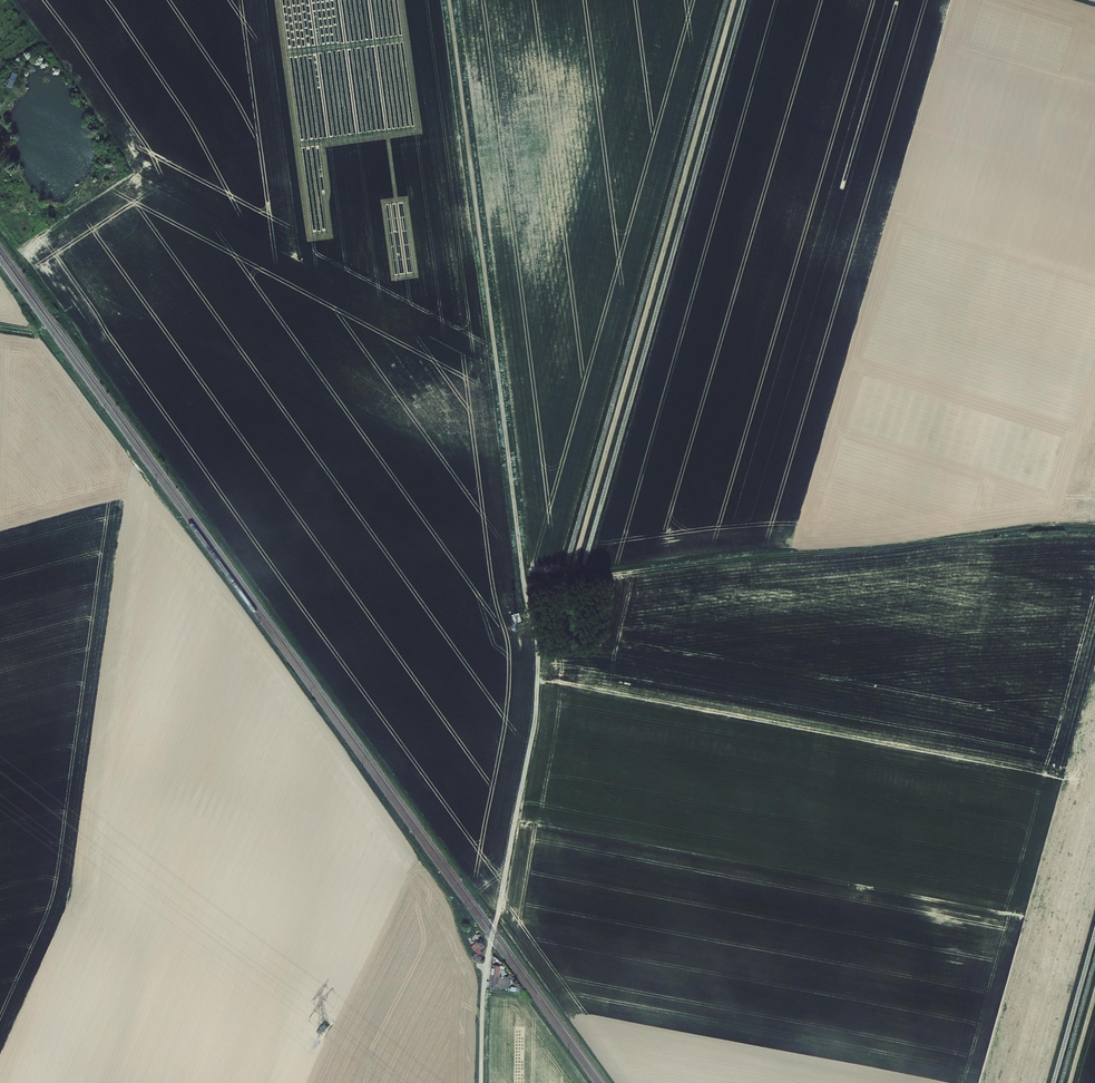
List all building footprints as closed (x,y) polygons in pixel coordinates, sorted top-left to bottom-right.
[(471,946),(479,955),(483,952),(480,950),(483,947),(477,941),(471,946)] [(493,955),(492,963),(501,965),(501,962),(499,958),(493,955)] [(490,985),(498,986),(500,975),(501,965),(492,963),(490,985)] [(504,976),(500,975),(498,986),(507,987),(510,986),(510,980),(508,976),(504,976)]
